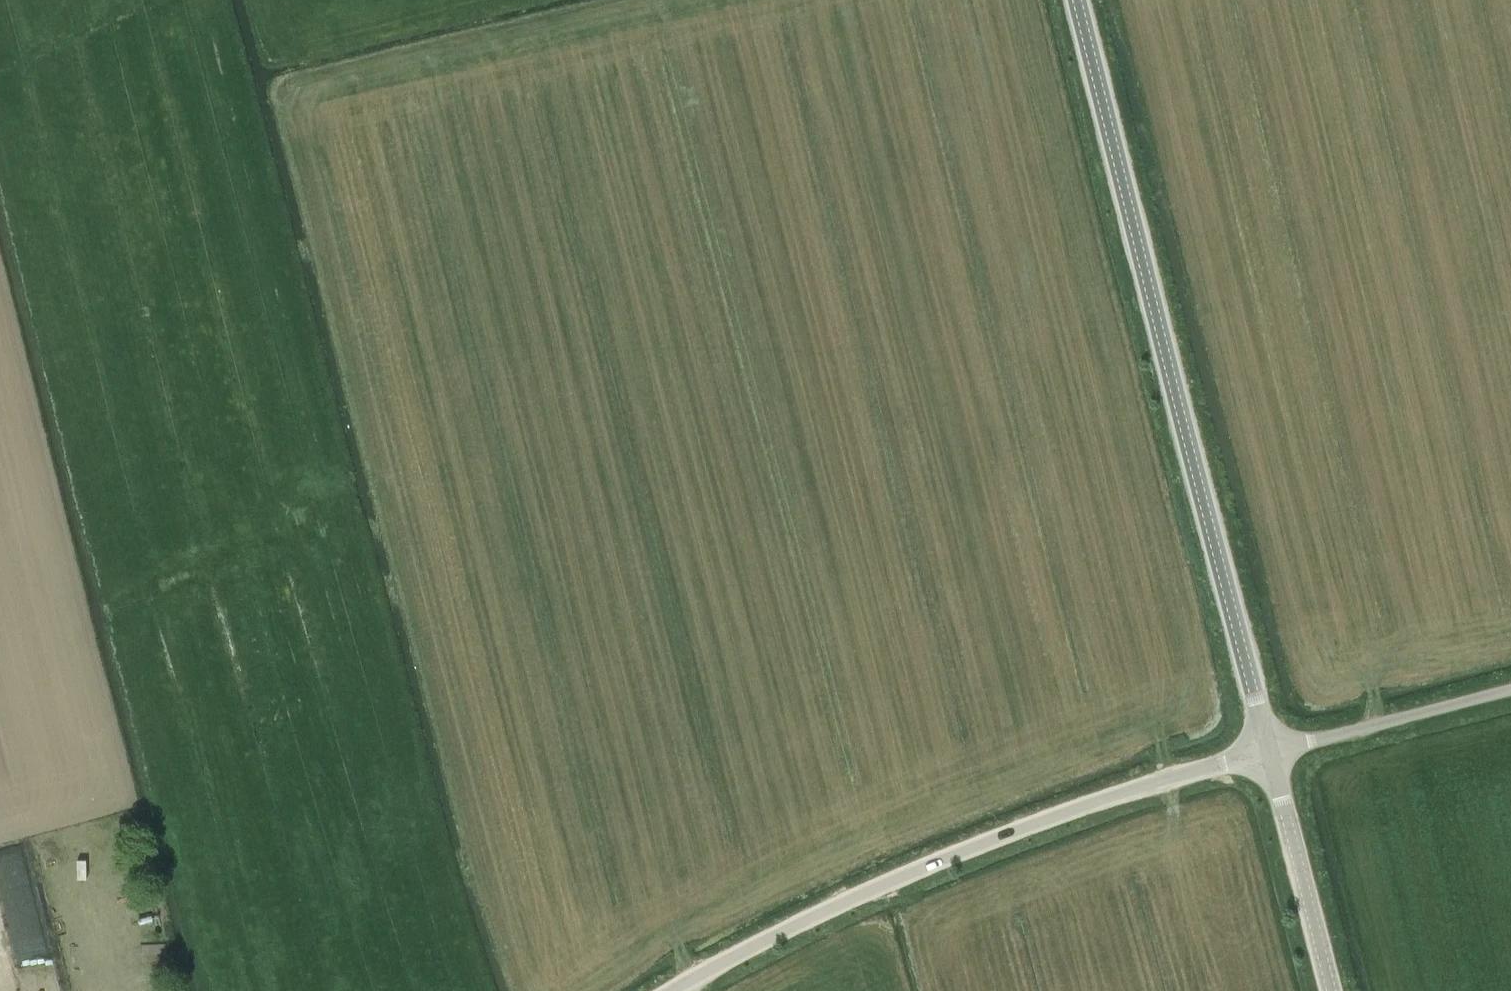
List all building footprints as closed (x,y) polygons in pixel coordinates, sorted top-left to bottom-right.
[(12,986),(0,931),(0,989),(12,986)]
